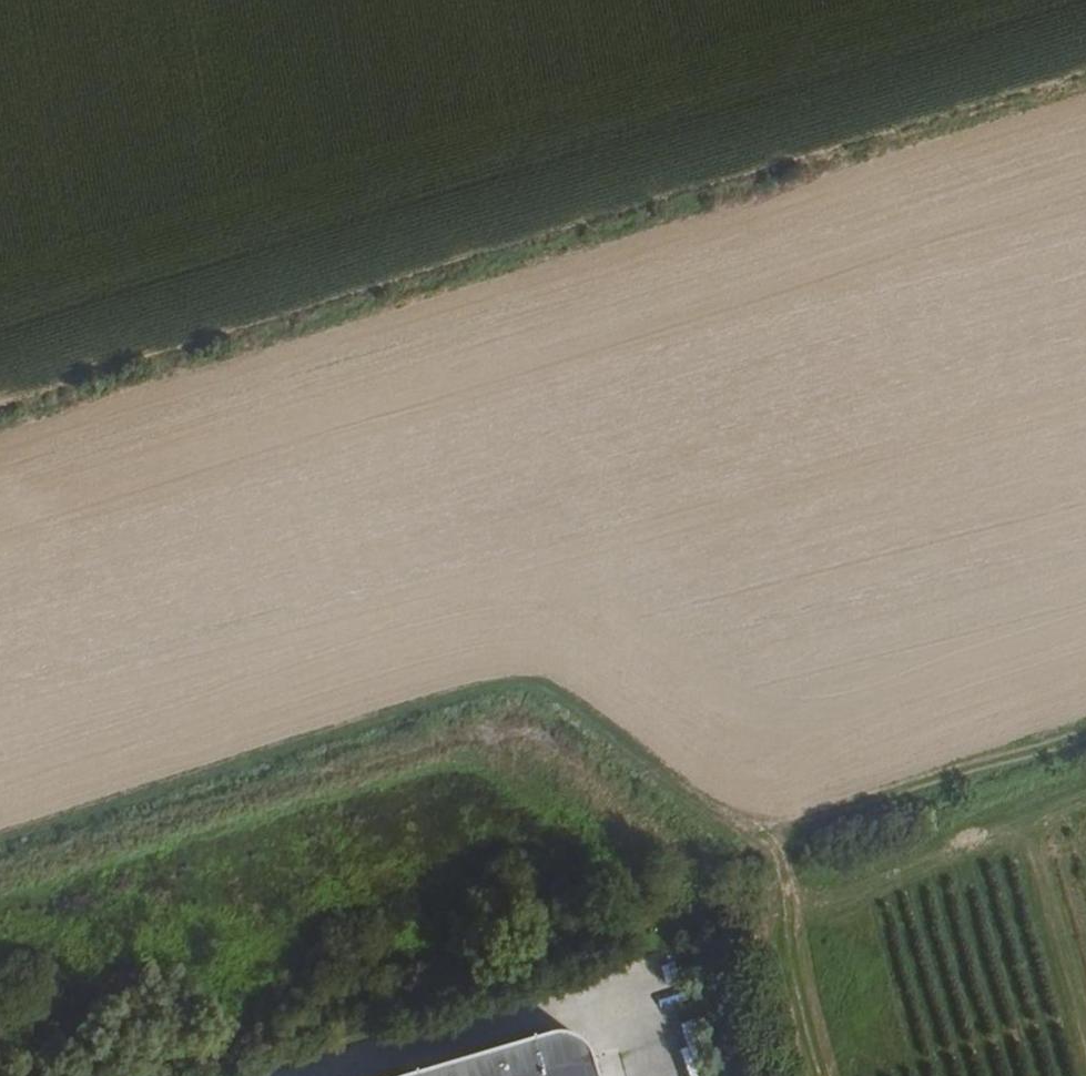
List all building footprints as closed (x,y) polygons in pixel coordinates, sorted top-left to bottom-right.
[(610,1022),(605,1010),(597,1003),(590,999),(580,997),(572,997),(353,1061),(303,1075),(626,1075),(610,1022)]
